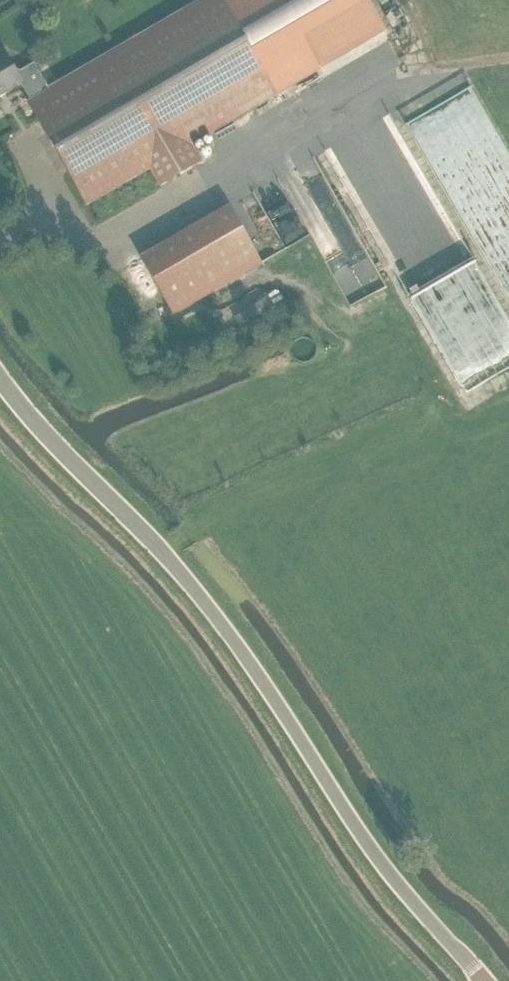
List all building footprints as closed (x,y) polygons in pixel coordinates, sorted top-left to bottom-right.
[(87,203),(150,167),(160,186),(200,162),(190,144),(384,32),(366,0),(206,0),(50,91),(34,64),(17,74),(5,53),(0,56),(0,96),(21,84),(31,101),(28,102),(87,203)] [(410,120),(403,124),(420,153),(427,149),(410,120)] [(332,260),(351,300),(416,269),(360,152),(327,167),(371,261),(351,271),(344,255),(332,260)] [(252,178),(256,187),(233,198),(260,256),(309,233),(278,166),(252,178)] [(141,258),(174,315),(262,264),(229,207),(141,258)]
